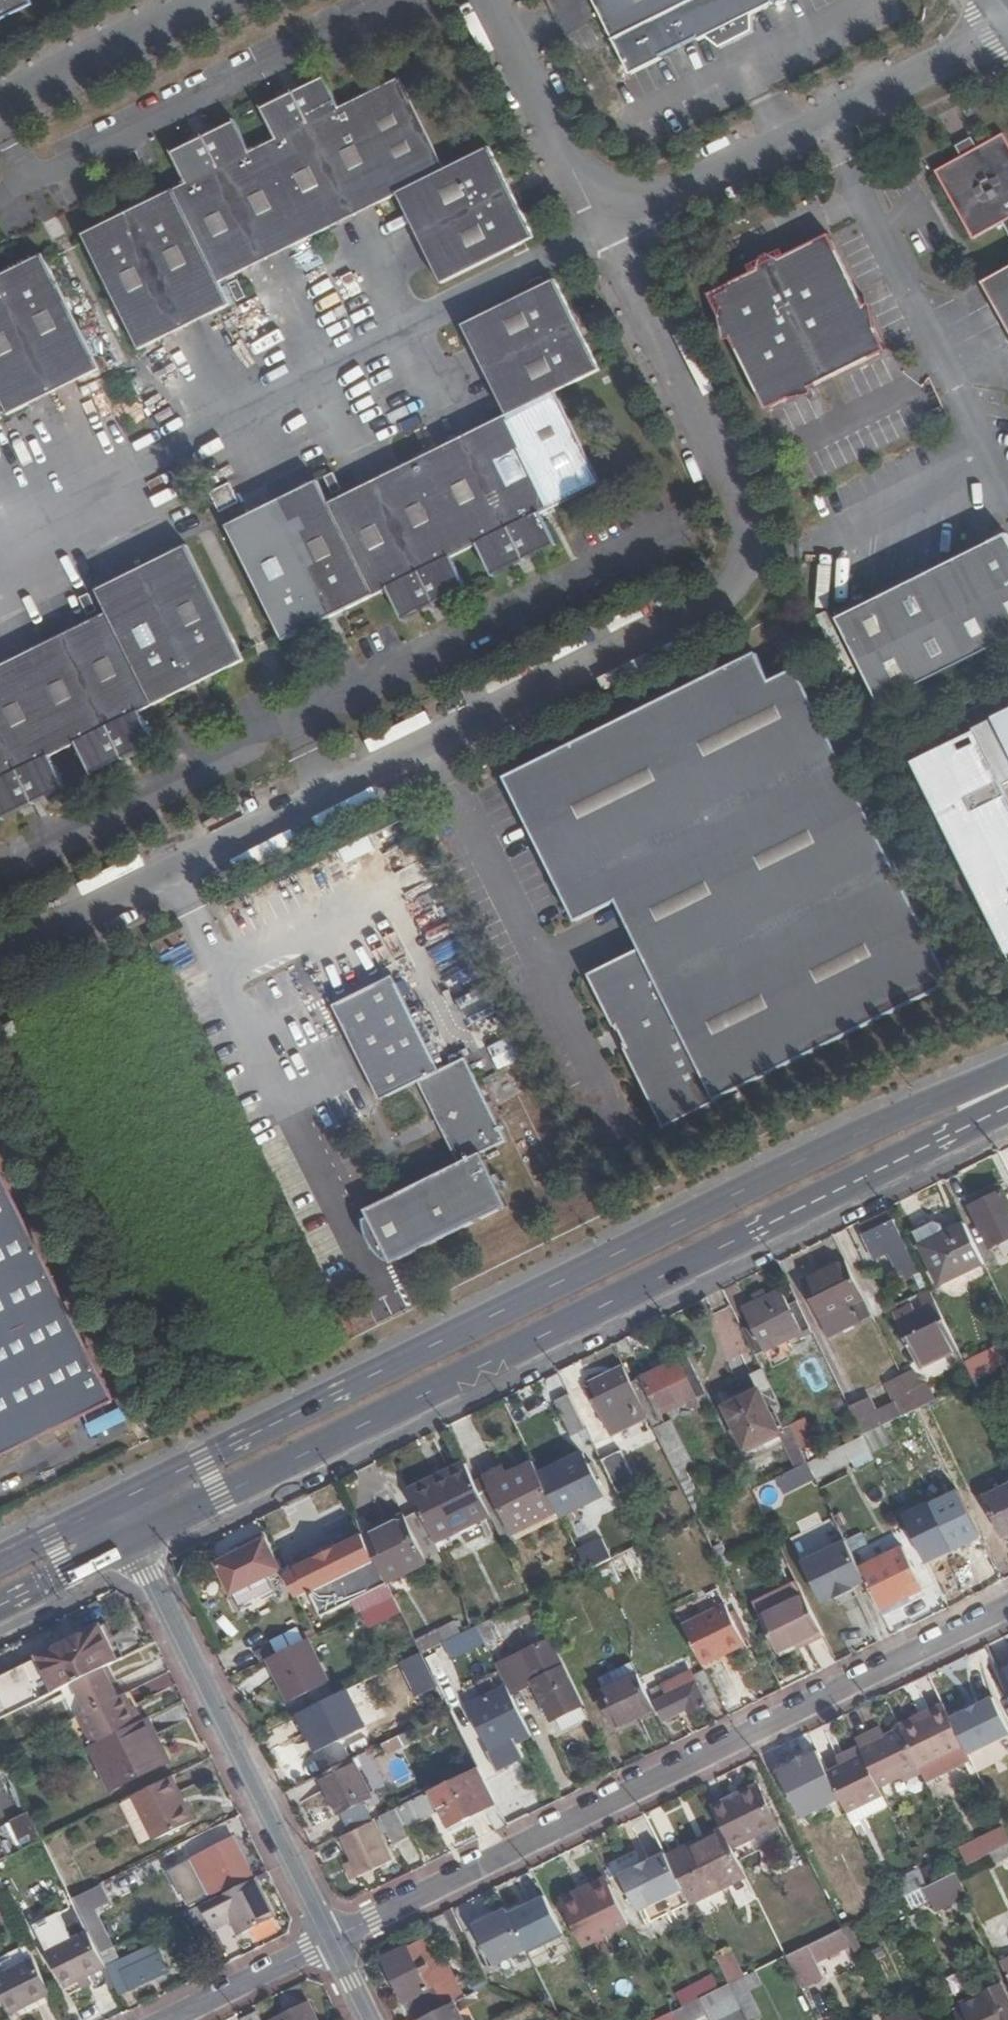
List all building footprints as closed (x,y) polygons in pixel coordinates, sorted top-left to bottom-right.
[(42,8),(38,0),(0,0),(0,29),(42,8)] [(629,82),(661,66),(659,62),(695,44),(697,48),(703,45),(750,22),(773,11),(772,7),(786,0),(588,0),(629,82)] [(748,40),(750,22),(703,45),(719,54),(748,40)] [(182,191),(75,244),(132,357),(224,313),(213,289),(392,198),(436,289),(529,242),(487,152),(440,174),(397,84),(338,113),(323,82),(262,112),(277,144),(247,159),(230,129),(168,160),(182,191)] [(974,244),(1005,228),(1007,234),(1007,141),(1007,139),(980,153),(964,162),(937,176),(974,244)] [(958,152),(964,162),(980,153),(975,143),(958,152)] [(712,312),(764,415),(886,355),(829,240),(718,296),(712,312)] [(3,421),(93,377),(36,263),(0,281),(0,414),(3,421)] [(981,286),(1007,336),(1007,272),(981,286)] [(311,487),(218,532),(273,644),(379,590),(395,621),(457,590),(442,559),(473,544),(488,576),(552,543),(537,512),(594,484),(551,395),(593,374),(549,283),(456,329),(500,419),(322,509),(311,487)] [(233,284),(223,289),(231,308),(242,303),(233,284)] [(329,478),(318,483),(327,501),(337,496),(329,478)] [(223,488),(202,498),(212,519),(233,509),(223,488)] [(846,646),(1007,563),(1007,543),(1006,538),(835,624),(846,646)] [(50,795),(35,764),(68,748),(83,779),(145,748),(130,717),(235,663),(182,553),(92,598),(102,619),(0,670),(0,820),(50,795)] [(846,646),(879,709),(1007,645),(1007,563),(846,646)] [(85,601),(74,607),(83,625),(94,619),(85,601)] [(518,814),(573,925),(607,908),(614,905),(638,954),(631,957),(588,979),(662,1130),(706,1108),(950,986),(795,673),(792,668),(764,682),(751,656),(501,780),(518,814)] [(996,789),(1007,784),(1007,721),(917,766),(1007,949),(1007,812),(996,789)] [(395,879),(411,897),(432,877),(416,860),(395,879)] [(420,922),(434,968),(466,958),(452,911),(420,922)] [(382,1252),(387,1261),(390,1267),(506,1209),(480,1156),(505,1144),(464,1062),(439,1075),(402,1002),(396,988),(391,979),(331,1009),(379,1104),(416,1085),(457,1167),(363,1213),(367,1221),(371,1229),(363,1233),(365,1239),(367,1244),(369,1247),(373,1253),(375,1255),(382,1252)] [(965,1200),(968,1206),(1004,1189),(1001,1183),(965,1200)] [(968,1206),(989,1251),(1007,1242),(1007,1196),(1004,1188),(1004,1189),(968,1206)] [(860,1228),(874,1257),(888,1250),(890,1253),(904,1245),(889,1213),(860,1228)] [(371,1229),(367,1221),(362,1222),(363,1229),(363,1233),(371,1229)] [(94,1411),(0,1223),(0,1458),(94,1411)] [(943,1281),(984,1261),(966,1225),(924,1246),(943,1281)] [(382,1262),(387,1261),(382,1252),(375,1255),(376,1257),(382,1262)] [(865,1298),(848,1264),(805,1285),(821,1319),(865,1298)] [(753,1324),(742,1329),(754,1354),(803,1330),(806,1335),(813,1331),(799,1302),(791,1305),(784,1289),(745,1308),(753,1324)] [(931,1326),(924,1312),(923,1310),(913,1314),(909,1306),(900,1310),(904,1318),(895,1322),(903,1339),(931,1326)] [(931,1308),(924,1312),(931,1326),(938,1322),(931,1308)] [(964,1362),(973,1380),(990,1372),(1007,1363),(998,1346),(964,1362)] [(648,1418),(666,1455),(680,1448),(669,1425),(668,1425),(662,1415),(698,1398),(679,1360),(632,1383),(648,1418)] [(648,1418),(632,1383),(624,1367),(591,1383),(599,1398),(594,1401),(611,1437),(648,1418)] [(779,1433),(796,1467),(807,1462),(790,1427),(762,1369),(752,1374),(760,1391),(725,1408),(746,1449),(779,1433)] [(990,1372),(973,1380),(980,1394),(997,1385),(990,1372)] [(885,1384),(894,1402),(901,1416),(918,1407),(902,1375),(885,1384)] [(571,1437),(586,1429),(570,1397),(555,1404),(571,1437)] [(850,1408),(863,1435),(884,1424),(901,1416),(894,1402),(878,1410),(872,1397),(850,1408)] [(96,1438),(128,1423),(122,1410),(90,1425),(96,1438)] [(805,1419),(790,1427),(807,1462),(823,1454),(805,1419)] [(884,1424),(863,1435),(870,1449),(872,1453),(893,1442),(884,1424)] [(823,1454),(807,1462),(814,1477),(870,1449),(863,1435),(823,1454)] [(637,1485),(621,1451),(601,1460),(618,1494),(637,1485)] [(560,1514),(561,1517),(603,1496),(583,1455),(541,1476),(560,1514)] [(491,1513),(507,1545),(518,1539),(516,1536),(560,1514),(541,1476),(534,1461),(509,1474),(505,1466),(485,1476),(490,1486),(481,1491),(491,1513)] [(415,1498),(422,1512),(436,1540),(491,1513),(481,1491),(467,1464),(448,1474),(451,1480),(415,1498)] [(957,1487),(946,1464),(933,1470),(946,1498),(959,1492),(957,1487)] [(412,1492),(415,1498),(451,1480),(448,1474),(412,1492)] [(964,1483),(957,1487),(959,1492),(962,1497),(970,1494),(964,1483)] [(1007,1535),(1007,1487),(984,1499),(1003,1537),(1007,1535)] [(959,1492),(946,1498),(964,1534),(977,1528),(962,1497),(959,1492)] [(388,1582),(444,1554),(436,1540),(422,1512),(406,1520),(405,1518),(366,1537),(379,1563),(388,1582)] [(993,1562),(978,1530),(962,1538),(962,1539),(977,1570),(993,1562)] [(388,1582),(379,1563),(376,1564),(364,1538),(297,1569),(321,1619),(362,1599),(390,1586),(388,1582)] [(231,1562),(218,1568),(231,1595),(281,1570),(266,1539),(228,1557),(231,1562)] [(587,1570),(605,1562),(594,1539),(577,1548),(587,1570)] [(977,1570),(962,1539),(934,1553),(936,1557),(928,1560),(942,1588),(977,1571),(977,1570)] [(865,1582),(858,1566),(846,1542),(802,1563),(822,1603),(835,1597),(836,1599),(854,1590),(853,1588),(865,1582)] [(865,1582),(879,1610),(923,1588),(902,1545),(858,1566),(865,1582)] [(565,1554),(576,1576),(587,1570),(577,1548),(565,1554)] [(390,1586),(362,1599),(367,1609),(395,1595),(390,1586)] [(825,1638),(804,1594),(760,1616),(779,1655),(806,1641),(808,1646),(825,1638)] [(367,1609),(363,1611),(372,1628),(403,1613),(395,1595),(367,1609)] [(477,1625),(485,1641),(486,1643),(542,1616),(533,1597),(477,1625)] [(724,1604),(682,1626),(702,1668),(744,1645),(724,1604)] [(437,1629),(443,1642),(461,1633),(454,1620),(437,1629)] [(461,1633),(443,1642),(451,1658),(485,1641),(477,1625),(461,1633)] [(0,1676),(0,1717),(72,1682),(103,1667),(112,1663),(95,1629),(0,1676)] [(416,1639),(422,1652),(443,1642),(437,1629),(416,1639)] [(551,1636),(496,1664),(507,1687),(510,1693),(534,1682),(552,1719),(584,1703),(566,1665),(555,1671),(550,1658),(560,1653),(551,1636)] [(328,1688),(305,1639),(269,1657),(292,1705),(328,1688)] [(15,1665),(11,1652),(0,1655),(0,1670),(15,1665)] [(409,1681),(431,1670),(423,1653),(400,1665),(409,1681)] [(654,1707),(631,1660),(597,1677),(603,1689),(600,1690),(617,1725),(654,1707)] [(995,1666),(997,1671),(1007,1666),(1007,1660),(995,1666)] [(1007,1693),(1007,1666),(997,1671),(1007,1693)] [(103,1667),(72,1682),(87,1712),(118,1697),(103,1667)] [(717,1697),(702,1668),(692,1674),(694,1680),(667,1693),(662,1683),(650,1689),(655,1699),(653,1700),(663,1720),(686,1708),(688,1711),(717,1697)] [(694,1680),(692,1674),(690,1670),(662,1683),(667,1693),(694,1680)] [(510,1693),(507,1687),(470,1705),(495,1751),(500,1749),(507,1763),(524,1755),(517,1741),(531,1734),(510,1693)] [(124,1694),(118,1697),(87,1712),(79,1717),(91,1743),(137,1721),(124,1694)] [(951,1719),(959,1734),(965,1747),(969,1756),(1007,1737),(1007,1728),(993,1698),(951,1719)] [(330,1700),(301,1715),(318,1750),(347,1736),(330,1700)] [(901,1731),(920,1769),(965,1747),(959,1734),(951,1719),(946,1709),(901,1731)] [(91,1743),(90,1744),(113,1789),(164,1763),(152,1737),(157,1734),(148,1715),(137,1721),(91,1743)] [(864,1759),(880,1790),(902,1779),(905,1784),(923,1775),(920,1769),(901,1731),(900,1729),(875,1740),(871,1732),(855,1740),(857,1745),(862,1756),(864,1759)] [(835,1757),(840,1767),(862,1756),(857,1745),(835,1757)] [(507,1763),(500,1749),(495,1751),(490,1754),(497,1768),(507,1763)] [(827,1773),(815,1749),(775,1768),(786,1790),(808,1780),(816,1797),(834,1788),(829,1777),(827,1773)] [(840,1767),(827,1773),(829,1777),(834,1788),(848,1816),(884,1799),(880,1790),(864,1759),(862,1756),(840,1767)] [(372,1798),(352,1759),(317,1776),(337,1816),(372,1798)] [(478,1766),(430,1790),(448,1827),(484,1809),(495,1830),(506,1824),(478,1766)] [(170,1776),(132,1795),(153,1838),(190,1819),(170,1776)] [(757,1779),(709,1802),(721,1827),(724,1832),(734,1853),(765,1838),(757,1823),(775,1814),(757,1779)] [(424,1796),(396,1810),(404,1826),(432,1811),(424,1796)] [(394,1808),(380,1815),(394,1843),(409,1835),(404,1826),(396,1810),(394,1808)] [(42,1839),(28,1810),(11,1819),(24,1848),(42,1839)] [(344,1863),(352,1878),(390,1859),(372,1822),(341,1837),(352,1859),(344,1863)] [(721,1827),(682,1846),(685,1852),(724,1832),(721,1827)] [(666,1855),(684,1892),(688,1901),(744,1873),(734,1853),(724,1832),(685,1852),(682,1846),(666,1855)] [(208,1875),(198,1879),(206,1895),(250,1873),(231,1835),(197,1851),(208,1875)] [(988,1855),(993,1866),(1007,1859),(1007,1845),(988,1855)] [(187,1856),(198,1879),(208,1875),(197,1851),(187,1856)] [(666,1855),(665,1853),(619,1876),(637,1915),(684,1892),(666,1855)] [(935,1862),(919,1870),(927,1885),(943,1877),(935,1862)] [(605,1874),(602,1867),(573,1881),(576,1888),(605,1874)] [(919,1870),(918,1867),(895,1879),(904,1896),(905,1896),(923,1887),(927,1885),(919,1870)] [(533,1960),(542,1956),(567,1943),(531,1869),(497,1886),(509,1910),(529,1951),(533,1960)] [(943,1877),(927,1885),(923,1887),(930,1902),(935,1912),(966,1896),(955,1872),(943,1877)] [(579,1933),(623,1911),(605,1874),(576,1888),(573,1881),(557,1888),(579,1933)] [(253,1876),(197,1904),(205,1918),(208,1926),(231,1915),(239,1932),(272,1916),(253,1876)] [(91,1884),(69,1895),(86,1928),(87,1930),(98,1952),(113,1945),(92,1904),(106,1898),(98,1881),(91,1884)] [(930,1902),(923,1887),(905,1896),(913,1910),(930,1902)] [(191,1925),(204,1918),(197,1904),(184,1910),(191,1925)] [(529,1951),(509,1910),(476,1926),(496,1967),(529,1951)] [(803,1940),(818,1933),(813,1923),(798,1931),(803,1940)] [(849,1943),(842,1927),(785,1955),(799,1985),(821,1974),(814,1960),(849,1943)] [(65,1986),(104,1965),(98,1952),(87,1930),(47,1950),(65,1986)] [(104,1965),(117,1992),(152,1975),(155,1981),(164,1976),(161,1970),(165,1968),(148,1934),(115,1950),(113,1945),(98,1952),(104,1965)] [(463,1996),(446,1960),(435,1966),(422,1939),(410,1945),(382,1958),(413,2019),(416,2019),(419,2019),(454,2001),(463,1996)] [(730,1947),(714,1955),(728,1983),(744,1975),(730,1947)] [(32,1955),(0,1972),(0,1978),(16,2008),(50,1991),(32,1955)] [(1007,1980),(1007,1956),(999,1961),(1007,1980)] [(755,1972),(730,1984),(748,2019),(752,2019),(762,2016),(749,1990),(761,1984),(755,1972)] [(676,1993),(682,2006),(699,1998),(717,1989),(711,1976),(676,1993)] [(728,1983),(717,1989),(699,1998),(706,2014),(709,2019),(718,2019),(740,2009),(728,1983)] [(990,2006),(1005,1998),(1002,1991),(986,1999),(990,2006)] [(672,2011),(677,2019),(694,2019),(706,2014),(699,1998),(682,2006),(672,2011)] [(954,2015),(956,2019),(1007,2019),(1007,2003),(1005,1998),(990,2006),(968,2016),(965,2010),(954,2015)] [(454,2001),(419,2019),(463,2019),(454,2001)] [(307,2003),(272,2019),(316,2019),(307,2003)] [(918,2006),(889,2019),(924,2019),(918,2006)] [(654,2019),(677,2019),(672,2011),(654,2019)] [(239,2019),(259,2019),(256,2012),(239,2019)]
